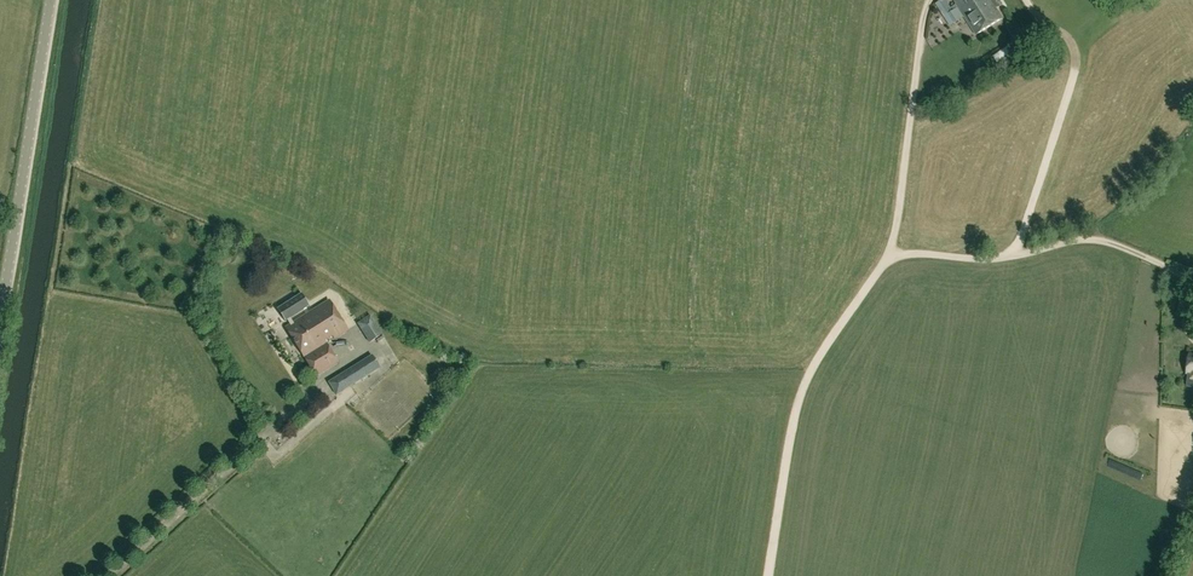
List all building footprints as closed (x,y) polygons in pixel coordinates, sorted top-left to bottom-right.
[(945,0),(941,0),(935,4),(947,23),(956,17),(945,0)] [(976,35),(1003,18),(996,8),(1009,0),(953,0),(976,35)] [(309,306),(301,294),(277,309),(285,321),(309,306)] [(329,301),(286,328),(316,376),(338,362),(326,344),(323,337),(330,333),(334,339),(348,331),(329,301)] [(370,315),(357,324),(361,330),(374,321),(370,315)] [(431,363),(431,353),(423,353),(423,363),(431,363)] [(329,382),(336,395),(374,371),(366,359),(329,382)] [(393,389),(405,380),(400,373),(387,382),(393,389)]
